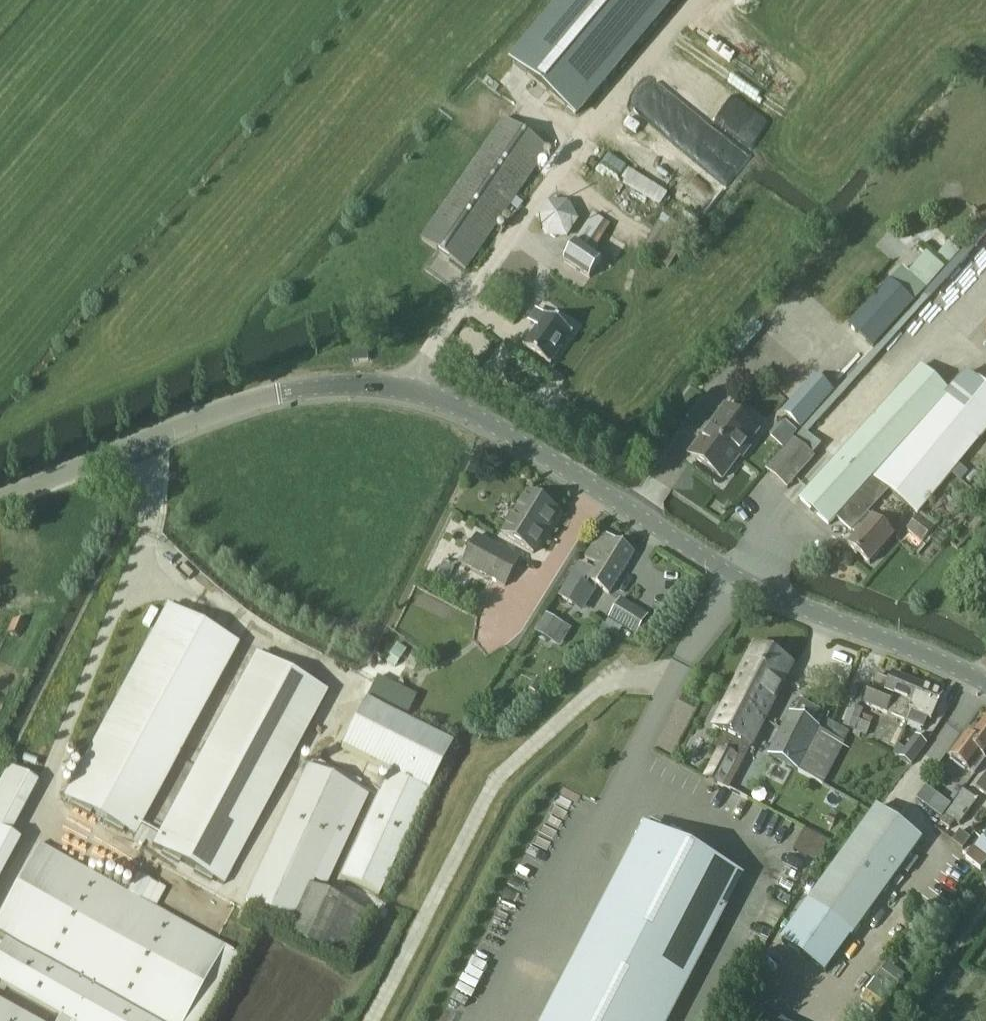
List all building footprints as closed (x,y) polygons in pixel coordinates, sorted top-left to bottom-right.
[(513,62),(544,88),(575,115),(672,0),(565,0),(513,62)] [(749,157),(649,82),(630,107),(730,182),(749,157)] [(729,98),(716,125),(757,144),(770,116),(729,98)] [(466,270),(548,149),(504,119),(422,239),(466,270)] [(724,179),(622,121),(605,151),(707,208),(724,179)] [(601,171),(660,207),(668,193),(609,157),(601,171)] [(544,236),(571,238),(574,200),(547,198),(544,236)] [(589,278),(598,264),(601,258),(592,252),(609,226),(592,215),(575,242),(576,242),(563,262),(589,278)] [(890,282),(850,326),(874,348),(914,303),(890,282)] [(524,347),(523,348),(551,366),(551,365),(550,365),(571,333),(572,334),(573,333),(545,315),(544,316),(545,316),(545,317),(544,316),(537,311),(530,322),(539,328),(525,348),(524,347)] [(731,347),(724,355),(734,363),(740,355),(731,347)] [(353,363),(369,361),(368,351),(352,353),(353,363)] [(938,485),(985,429),(985,387),(975,378),(968,372),(951,391),(921,366),(800,499),(829,525),(836,517),(873,477),(888,489),(915,512),(938,485)] [(801,428),(833,392),(815,376),(783,412),(801,428)] [(727,408),(691,456),(722,479),(739,455),(741,457),(751,445),(749,443),(758,431),(727,408)] [(767,470),(788,488),(814,458),(811,456),(821,445),(813,437),(803,448),(793,440),(767,470)] [(873,477),(836,517),(857,536),(849,545),(870,564),(894,537),(867,514),(888,489),(873,477)] [(534,554),(559,513),(528,494),(503,535),(534,554)] [(923,543),(934,530),(919,517),(907,530),(923,543)] [(586,606),(598,586),(609,593),(634,554),(601,534),(586,558),(597,564),(593,571),(582,565),(561,597),(574,605),(577,601),(586,606)] [(505,587),(520,559),(477,536),(462,564),(505,587)] [(620,601),(609,618),(636,635),(646,618),(620,601)] [(174,765),(238,645),(167,607),(81,765),(64,798),(135,837),(140,827),(174,765)] [(547,615),(536,633),(548,640),(559,622),(547,615)] [(12,617),(6,632),(20,637),(26,623),(12,617)] [(396,644),(385,661),(395,667),(405,650),(396,644)] [(756,647),(714,728),(723,733),(716,748),(718,749),(731,755),(716,784),(728,790),(743,762),(751,747),(772,706),(793,666),(756,647)] [(224,885),(288,765),(327,693),(256,655),(196,765),(157,836),(152,846),(224,885)] [(911,712),(922,686),(893,675),(891,682),(877,676),(865,705),(907,722),(912,713),(911,712)] [(363,701),(340,749),(391,773),(340,877),(379,895),(452,745),(404,721),(416,697),(376,677),(365,701),(363,701)] [(912,713),(907,722),(913,725),(924,729),(928,719),(932,721),(943,695),(922,686),(911,712),(912,713)] [(852,707),(844,727),(855,731),(861,715),(863,711),(852,707)] [(861,715),(855,731),(866,735),(873,719),(861,715)] [(798,772),(819,731),(791,716),(770,757),(798,772)] [(985,761),(985,719),(985,720),(970,740),(966,737),(950,758),(970,773),(971,772),(975,775),(985,761)] [(822,732),(819,731),(798,772),(823,785),(844,744),(844,743),(849,732),(827,721),(822,732)] [(898,730),(891,745),(896,747),(902,732),(898,730)] [(915,737),(899,758),(912,765),(927,745),(915,737)] [(327,887),(370,796),(355,789),(307,766),(274,835),(243,900),(287,921),(304,884),(313,888),(315,882),(327,887)] [(0,781),(0,864),(23,821),(17,818),(37,782),(8,767),(0,781)] [(976,788),(985,795),(985,775),(976,788)] [(950,828),(955,822),(959,825),(977,801),(964,791),(941,822),(950,828)] [(937,796),(928,808),(941,818),(950,806),(937,796)] [(807,906),(781,942),(826,975),(852,938),(853,938),(922,841),(877,808),(807,906)] [(135,837),(132,842),(143,848),(146,842),(152,846),(157,836),(140,827),(135,837)] [(647,830),(549,1020),(661,1020),(736,876),(647,830)] [(805,830),(794,851),(816,862),(829,842),(813,834),(805,830)] [(974,849),(966,859),(982,871),(985,866),(985,834),(974,849)] [(39,844),(0,915),(0,939),(4,942),(0,949),(0,985),(60,1018),(58,1020),(203,1020),(240,954),(155,907),(141,900),(39,844)] [(151,881),(141,900),(155,907),(165,889),(151,881)] [(346,967),(371,914),(313,888),(309,886),(304,884),(287,921),(291,923),(284,939),(346,967)] [(880,972),(874,980),(893,994),(899,987),(880,972)] [(867,991),(861,999),(881,1013),(886,1006),(885,1005),(867,991)] [(0,1003),(0,1020),(33,1020),(0,1003)]
